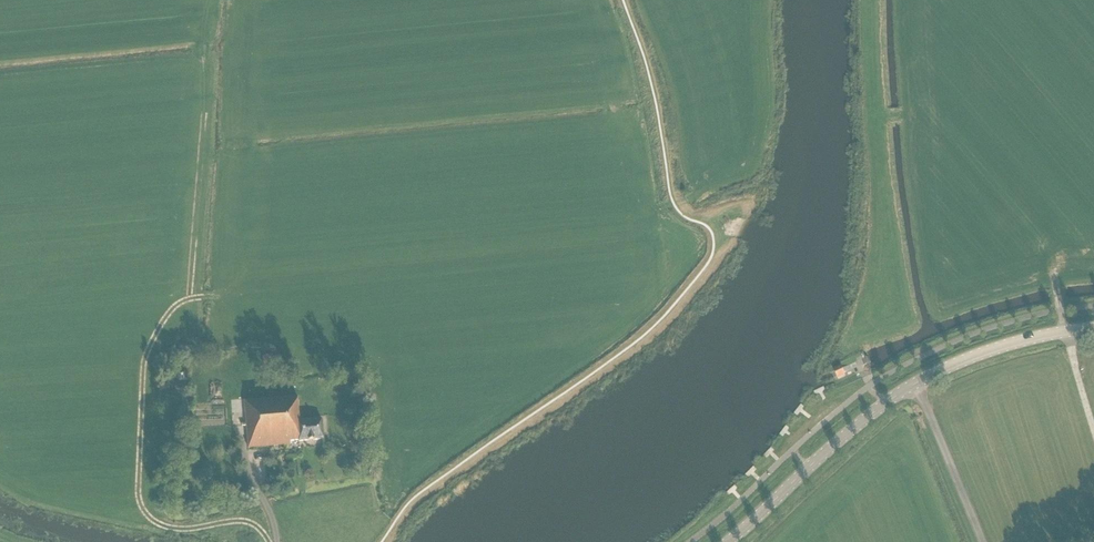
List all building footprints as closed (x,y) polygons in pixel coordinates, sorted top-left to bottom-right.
[(263,367),(272,366),(271,355),(262,356),(263,367)] [(837,378),(845,375),(842,368),(841,367),(834,370),(834,371),(837,378)] [(299,421),(296,396),(243,401),(246,424),(241,424),(241,427),(246,427),(248,448),(291,444),(291,441),(298,441),(298,442),(323,439),(321,419),(299,421)]
